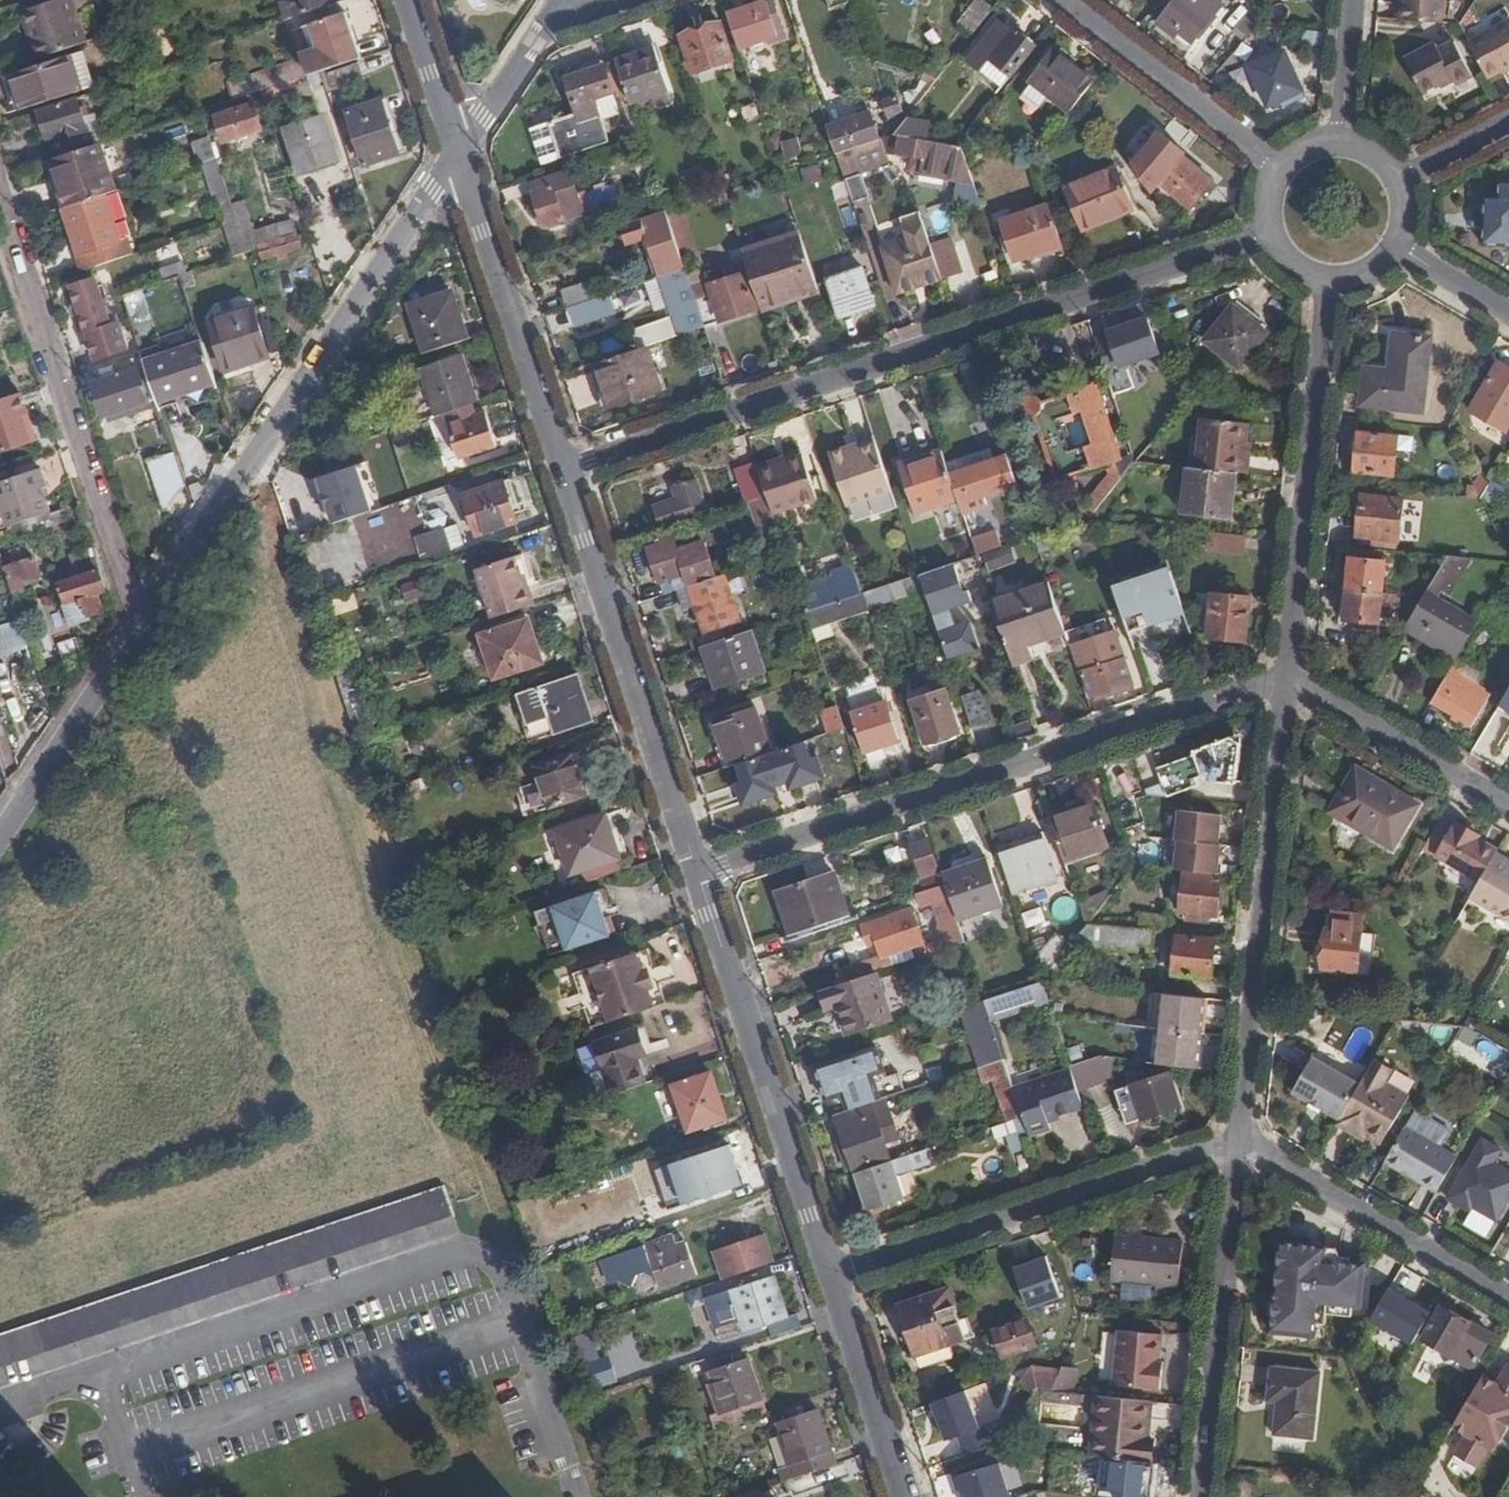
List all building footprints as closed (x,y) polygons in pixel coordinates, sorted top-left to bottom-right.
[(74,0),(56,0),(22,12),(28,30),(31,29),(35,43),(32,43),(37,59),(86,41),(77,10),(74,0)] [(96,3),(95,0),(74,0),(77,10),(96,3)] [(334,3),(333,0),(285,0),(282,1),(288,19),(334,3)] [(851,0),(827,0),(831,10),(852,3),(851,0)] [(998,8),(987,0),(983,0),(963,24),(977,34),(998,8)] [(1162,19),(1193,44),(1217,15),(1198,0),(1177,0),(1162,19)] [(1407,21),(1444,24),(1446,0),(1408,0),(1407,21)] [(770,2),(731,16),(742,50),(771,39),(780,36),(777,25),(782,23),(784,22),(777,3),(771,6),(770,2)] [(322,71),(362,58),(346,14),(311,25),(318,48),(312,49),(302,52),(308,75),(322,71)] [(170,20),(160,23),(164,35),(157,38),(164,59),(180,53),(170,20)] [(788,39),(782,23),(777,25),(780,36),(771,39),(773,45),(788,39)] [(991,61),(1012,35),(997,23),(967,61),(1002,88),(1011,76),(991,61)] [(1488,77),(1508,66),(1508,23),(1470,43),(1488,77)] [(318,48),(311,25),(304,28),(312,49),(318,48)] [(723,25),(685,36),(697,75),(735,63),(723,25)] [(1325,48),(1328,32),(1307,29),(1305,46),(1325,48)] [(1017,37),(1012,35),(991,61),(1011,76),(1035,46),(1023,36),(1023,37),(1020,40),(1017,37)] [(1435,44),(1405,60),(1424,93),(1452,78),(1456,84),(1473,75),(1455,42),(1439,51),(1435,44)] [(82,50),(69,55),(80,89),(94,85),(82,50)] [(1286,96),(1304,88),(1286,50),(1253,65),(1270,103),(1286,96)] [(657,51),(620,63),(634,106),(654,98),(669,93),(670,93),(657,51)] [(1084,99),(1096,83),(1059,52),(1032,82),(1071,115),(1084,99)] [(69,55),(11,74),(23,108),(80,89),(69,55)] [(940,59),(926,76),(941,79),(951,67),(940,59)] [(323,73),(328,89),(364,77),(359,61),(323,73)] [(300,68),(283,72),(286,86),(304,82),(300,68)] [(554,123),(558,130),(565,154),(568,161),(619,142),(610,116),(624,111),(608,68),(572,80),(582,114),(554,123)] [(23,108),(11,74),(2,78),(14,111),(23,108)] [(919,107),(941,79),(926,76),(924,81),(930,83),(914,103),(919,107)] [(1309,97),(1304,88),(1286,96),(1291,105),(1309,97)] [(95,113),(109,108),(103,90),(82,97),(88,115),(95,113)] [(673,105),(669,93),(654,98),(658,110),(673,105)] [(88,115),(82,97),(41,111),(46,125),(51,123),(55,138),(61,157),(64,156),(98,144),(88,115)] [(383,100),(349,111),(366,165),(401,154),(383,100)] [(900,100),(887,104),(894,124),(901,121),(898,115),(905,113),(900,100)] [(258,105),(219,116),(228,141),(266,129),(258,105)] [(831,123),(842,155),(883,141),(872,110),(831,123)] [(105,142),(95,113),(88,115),(98,144),(105,142)] [(330,117),(293,128),(307,169),(341,159),(330,117)] [(910,118),(897,135),(900,135),(929,140),(931,123),(910,118)] [(51,123),(46,125),(43,126),(48,140),(55,138),(51,123)] [(565,154),(558,130),(544,134),(553,158),(565,154)] [(219,156),(212,134),(200,138),(207,160),(219,156)] [(883,141),(842,155),(849,175),(890,161),(896,160),(897,155),(900,135),(897,135),(896,136),(883,141)] [(971,170),(964,147),(965,146),(929,140),(900,135),(897,155),(913,158),(911,167),(975,181),(975,180),(971,170)] [(807,155),(802,138),(785,142),(790,159),(807,155)] [(105,142),(98,144),(64,156),(78,203),(109,193),(118,190),(105,142)] [(565,154),(553,158),(556,165),(568,161),(565,154)] [(231,189),(219,156),(207,160),(216,194),(219,193),(231,189)] [(1184,156),(1162,183),(1193,208),(1215,182),(1184,156)] [(830,183),(825,166),(807,171),(811,187),(830,183)] [(123,174),(127,187),(140,182),(137,170),(123,174)] [(571,171),(535,184),(538,193),(533,195),(544,229),(585,215),(571,171)] [(1121,171),(1071,187),(1085,227),(1136,210),(1121,171)] [(847,178),(852,200),(871,195),(865,173),(847,178)] [(698,177),(686,181),(691,194),(703,190),(698,177)] [(1484,199),(1482,249),(1508,250),(1508,185),(1499,185),(1498,199),(1484,199)] [(241,219),(231,189),(219,193),(230,223),(241,219)] [(124,238),(109,193),(78,203),(69,207),(83,252),(124,238)] [(643,205),(648,220),(659,216),(653,201),(643,205)] [(1064,246),(1051,205),(1006,220),(1020,260),(1064,246)] [(885,244),(899,291),(945,275),(937,251),(922,207),(904,214),(908,226),(902,238),(885,244)] [(695,239),(683,208),(670,212),(681,244),(695,239)] [(648,220),(624,228),(631,248),(649,242),(662,280),(689,270),(681,244),(670,212),(659,216),(648,220)] [(252,250),(241,219),(230,223),(227,224),(237,255),(252,250)] [(296,221),(258,233),(268,263),(305,251),(296,221)] [(805,237),(748,257),(767,311),(823,291),(805,237)] [(844,243),(848,257),(862,253),(857,239),(844,243)] [(945,275),(946,278),(967,272),(958,245),(937,251),(945,275)] [(891,300),(880,268),(845,281),(856,312),(891,300)] [(689,270),(662,280),(666,291),(671,307),(674,318),(635,332),(641,351),(649,349),(708,328),(702,307),(689,270)] [(702,307),(708,328),(760,311),(747,274),(725,281),(722,272),(708,276),(716,302),(702,307)] [(901,296),(947,280),(946,278),(945,275),(899,291),(901,296)] [(97,279),(74,286),(98,357),(130,347),(121,322),(112,325),(97,279)] [(565,295),(571,312),(574,311),(600,302),(604,300),(599,283),(565,295)] [(413,302),(427,352),(470,337),(456,289),(413,302)] [(643,290),(624,293),(626,306),(645,303),(643,290)] [(671,307),(666,291),(654,295),(659,311),(671,307)] [(409,307),(403,294),(394,306),(397,313),(409,307)] [(578,332),(617,318),(610,298),(604,300),(600,302),(574,311),(571,312),(578,332)] [(858,316),(892,304),(891,300),(856,312),(858,316)] [(258,309),(214,324),(229,372),(274,357),(258,309)] [(1233,309),(1206,343),(1241,369),(1267,336),(1233,309)] [(1110,336),(1097,341),(1115,397),(1137,389),(1128,366),(1161,354),(1149,320),(1109,334),(1110,336)] [(1393,370),(1368,369),(1365,404),(1425,409),(1432,336),(1396,333),(1393,370)] [(149,364),(160,398),(162,404),(221,383),(208,344),(149,364)] [(641,351),(597,367),(612,409),(664,391),(649,349),(641,351)] [(416,368),(431,416),(478,400),(463,352),(416,368)] [(1501,363),(1476,407),(1508,427),(1508,367),(1501,363)] [(142,365),(94,380),(105,417),(153,403),(142,365)] [(406,398),(413,421),(431,416),(416,368),(406,372),(414,394),(406,398)] [(1090,468),(1100,465),(1125,457),(1100,381),(1094,382),(1095,387),(1074,396),(1071,389),(1045,397),(1042,393),(1035,391),(1026,391),(1020,395),(1017,401),(1017,407),(1023,415),(1028,419),(1038,420),(1057,479),(1090,468)] [(1095,387),(1094,382),(1071,389),(1074,396),(1095,387)] [(0,400),(0,455),(33,445),(18,395),(0,400)] [(491,410),(439,427),(451,460),(502,444),(491,410)] [(1215,421),(1210,470),(1221,471),(1226,421),(1215,421)] [(1221,471),(1237,472),(1262,475),(1265,447),(1270,447),(1271,426),(1226,421),(1221,471)] [(1403,438),(1364,434),(1359,473),(1399,477),(1403,438)] [(881,498),(903,494),(893,440),(836,450),(848,522),(884,516),(881,498)] [(950,465),(945,452),(903,467),(918,514),(961,499),(954,480),(950,465)] [(993,452),(950,465),(954,480),(998,466),(993,452)] [(783,465),(763,472),(773,506),(778,521),(825,505),(808,462),(784,470),(783,465)] [(954,480),(961,499),(964,508),(973,505),(976,514),(991,509),(987,500),(1020,489),(1011,462),(998,466),(954,480)] [(45,463),(2,479),(12,502),(55,503),(47,483),(53,481),(45,463)] [(763,472),(761,467),(740,474),(751,505),(752,504),(756,504),(759,510),(773,506),(763,472)] [(1210,470),(1192,468),(1188,515),(1233,519),(1237,472),(1221,471),(1210,470)] [(490,471),(463,479),(480,532),(521,519),(508,478),(494,482),(490,471)] [(1110,498),(1125,479),(1113,473),(1083,510),(1094,518),(1110,498)] [(1487,496),(1493,485),(1483,474),(1477,484),(1484,498),(1484,499),(1487,496)] [(1484,498),(1477,484),(1471,484),(1470,496),(1484,498)] [(659,511),(667,533),(712,518),(700,485),(678,491),(682,503),(659,511)] [(334,500),(330,490),(320,493),(323,504),(334,500)] [(1405,500),(1366,496),(1362,537),(1400,540),(1405,500)] [(778,521),(773,506),(759,510),(755,511),(766,542),(782,535),(778,521)] [(373,537),(362,540),(370,562),(411,548),(402,522),(398,523),(394,510),(367,519),(373,537)] [(960,514),(940,520),(947,539),(966,533),(960,514)] [(458,515),(420,527),(427,548),(466,536),(458,515)] [(303,532),(298,517),(287,520),(292,536),(303,532)] [(1036,537),(1033,527),(1022,530),(1025,541),(1036,537)] [(1248,552),(1249,533),(1219,531),(1218,551),(1248,552)] [(975,540),(980,556),(1005,547),(1000,532),(975,540)] [(691,578),(694,589),(721,579),(710,545),(684,554),(678,537),(664,542),(666,547),(652,551),(663,587),(691,578)] [(1014,548),(989,557),(994,571),(1019,563),(1014,548)] [(495,617),(538,603),(531,583),(535,582),(525,551),(479,567),(495,617)] [(1459,661),(1481,623),(1435,596),(1440,589),(1451,595),(1473,558),(1452,556),(1409,630),(1459,661)] [(43,577),(37,557),(5,566),(13,593),(25,589),(23,583),(43,577)] [(1390,561),(1357,558),(1349,622),(1383,625),(1385,601),(1386,594),(1390,561)] [(1138,582),(1119,589),(1133,631),(1190,612),(1172,560),(1150,568),(1152,572),(1137,577),(1138,582)] [(962,562),(924,575),(929,591),(937,614),(980,600),(975,590),(972,591),(962,562)] [(99,569),(60,580),(67,604),(106,593),(99,569)] [(694,589),(680,593),(687,614),(699,610),(708,634),(741,623),(735,602),(752,597),(743,571),(721,579),(694,589)] [(868,595),(859,571),(836,579),(838,585),(803,598),(809,614),(868,595)] [(924,575),(868,595),(872,610),(929,591),(924,575)] [(1051,580),(994,598),(1016,664),(1039,656),(1035,643),(1068,632),(1068,631),(1051,580)] [(1402,603),(1403,595),(1386,594),(1385,601),(1402,603)] [(872,610),(868,595),(809,614),(814,630),(873,611),(872,610)] [(1220,595),(1216,637),(1251,641),(1256,598),(1220,595)] [(1133,631),(1137,642),(1157,635),(1195,628),(1190,612),(1133,631)] [(35,645),(25,616),(0,625),(0,635),(7,655),(35,645)] [(517,647),(539,641),(531,618),(485,633),(499,676),(524,667),(517,647)] [(1068,632),(1072,644),(1113,631),(1108,618),(1068,631),(1068,632)] [(970,622),(941,631),(950,658),(978,649),(970,622)] [(1087,670),(1095,697),(1132,684),(1122,658),(1113,631),(1072,644),(1081,672),(1087,670)] [(755,633),(706,649),(720,691),(768,674),(755,633)] [(545,660),(539,641),(517,647),(524,667),(545,660)] [(349,665),(336,669),(358,735),(370,731),(349,665)] [(1452,673),(1435,704),(1476,727),(1494,697),(1452,673)] [(582,675),(522,695),(535,739),(596,719),(582,675)] [(903,742),(882,681),(849,692),(872,761),(888,756),(885,748),(903,742)] [(985,688),(964,695),(975,726),(995,720),(985,688)] [(950,691),(917,702),(931,745),(964,734),(950,691)] [(842,732),(847,730),(840,710),(818,717),(825,738),(830,736),(842,732)] [(718,725),(733,769),(772,756),(757,711),(718,725)] [(845,741),(842,732),(830,736),(833,746),(845,741)] [(1193,750),(1195,756),(1201,776),(1210,782),(1238,786),(1244,743),(1235,737),(1193,750)] [(592,794),(578,753),(540,764),(544,779),(520,786),(528,814),(592,794)] [(790,767),(806,761),(804,753),(778,762),(779,768),(773,770),(777,782),(768,786),(773,801),(799,792),(790,767)] [(1201,776),(1195,756),(1158,767),(1168,794),(1198,785),(1196,777),(1201,776)] [(815,787),(806,761),(790,767),(799,792),(815,787)] [(1357,765),(1332,809),(1394,846),(1419,805),(1357,765)] [(1094,799),(1052,814),(1064,854),(1109,838),(1094,799)] [(618,812),(607,815),(621,859),(632,855),(618,812)] [(621,859),(607,815),(559,831),(572,874),(621,859)] [(1500,855),(1501,853),(1456,827),(1438,857),(1482,884),(1497,860),(1500,855)] [(947,877),(935,840),(913,846),(920,870),(924,881),(924,882),(928,893),(949,886),(947,877)] [(1051,843),(1005,858),(1020,904),(1066,889),(1051,843)] [(1188,856),(1187,871),(1224,874),(1226,855),(1201,853),(1200,857),(1188,856)] [(1500,855),(1497,860),(1508,868),(1508,860),(1500,855)] [(963,872),(947,877),(949,886),(954,897),(955,903),(962,923),(1007,908),(992,862),(979,867),(976,860),(960,865),(963,872)] [(1475,896),(1508,916),(1508,868),(1497,860),(1482,884),(1475,896)] [(789,915),(796,936),(853,917),(840,877),(788,892),(795,913),(789,915)] [(1211,917),(1218,917),(1223,880),(1184,877),(1181,914),(1188,915),(1188,921),(1211,923),(1211,917)] [(955,903),(954,897),(949,886),(928,893),(920,896),(924,912),(937,908),(955,903)] [(1113,892),(1085,915),(1089,926),(1117,890),(1113,892)] [(598,893),(556,906),(560,919),(570,949),(611,936),(598,893)] [(962,923),(955,903),(937,908),(940,919),(939,932),(942,941),(945,951),(968,943),(962,923)] [(560,919),(556,906),(547,909),(545,913),(547,920),(552,922),(560,919)] [(845,983),(874,973),(929,956),(926,947),(913,910),(864,926),(869,940),(877,938),(884,957),(842,971),(845,983)] [(1366,915),(1336,911),(1335,929),(1329,928),(1325,968),(1375,973),(1379,935),(1365,933),(1366,915)] [(1171,935),(1173,916),(1141,913),(1139,931),(1154,933),(1171,935)] [(1089,926),(1073,949),(1138,954),(1138,947),(1153,948),(1154,933),(1139,931),(1089,926)] [(1216,944),(1179,940),(1177,956),(1171,956),(1170,965),(1176,965),(1175,978),(1212,982),(1216,944)] [(929,956),(945,951),(942,941),(926,947),(929,956)] [(573,973),(590,1028),(655,1007),(650,989),(661,985),(649,948),(573,973)] [(964,986),(976,982),(971,967),(959,971),(964,986)] [(845,983),(822,991),(828,1008),(841,1003),(851,1033),(890,1019),(874,973),(845,983)] [(1052,1001),(1045,983),(987,1002),(992,1016),(1036,1001),(1038,1005),(1052,1001)] [(655,1007),(667,1002),(661,985),(650,989),(655,1007)] [(1205,998),(1165,994),(1162,1028),(1201,1031),(1205,998)] [(1005,1058),(992,1016),(987,1002),(987,1000),(963,1008),(980,1066),(1005,1058)] [(614,1094),(648,1083),(638,1050),(646,1047),(639,1026),(596,1040),(614,1094)] [(1159,1063),(1198,1067),(1201,1031),(1162,1028),(1159,1063)] [(1499,1063),(1460,1039),(1450,1053),(1490,1077),(1499,1063)] [(580,1046),(597,1100),(614,1094),(596,1040),(580,1046)] [(883,1101),(876,1079),(887,1076),(879,1049),(818,1068),(830,1105),(831,1104),(847,1099),(851,1112),(883,1101)] [(1327,1104),(1345,1114),(1366,1079),(1318,1050),(1297,1085),(1315,1097),(1327,1104)] [(1072,1067),(1080,1091),(1109,1080),(1114,1057),(1102,1054),(1072,1065),(1072,1067)] [(1345,1114),(1341,1121),(1358,1132),(1362,1128),(1370,1134),(1384,1142),(1414,1094),(1391,1080),(1398,1068),(1380,1057),(1366,1079),(1345,1114)] [(1010,1123),(1025,1118),(1015,1086),(1005,1058),(980,1066),(980,1067),(984,1081),(996,1077),(1010,1123)] [(1050,1118),(1085,1107),(1080,1091),(1072,1067),(1015,1086),(1025,1118),(1031,1135),(1053,1128),(1050,1118)] [(1172,1070),(1134,1083),(1145,1116),(1183,1103),(1172,1070)] [(715,1073),(677,1085),(691,1129),(729,1117),(715,1073)] [(1323,1110),(1327,1104),(1315,1097),(1311,1102),(1323,1110)] [(851,1112),(836,1117),(845,1142),(840,1144),(848,1171),(894,1155),(888,1141),(903,1136),(889,1099),(883,1101),(851,1112)] [(1437,1192),(1459,1156),(1442,1146),(1452,1129),(1418,1109),(1386,1161),(1437,1192)] [(1362,1128),(1358,1132),(1367,1138),(1370,1134),(1362,1128)] [(1486,1139),(1451,1199),(1473,1213),(1476,1208),(1500,1222),(1508,1206),(1508,1171),(1497,1164),(1505,1150),(1486,1139)] [(729,1190),(733,1204),(759,1195),(755,1182),(745,1185),(732,1144),(692,1158),(704,1198),(717,1194),(729,1190)] [(911,1156),(858,1175),(869,1210),(907,1197),(901,1176),(917,1170),(911,1156)] [(0,1332),(0,1365),(448,1216),(438,1186),(0,1332)] [(717,1194),(704,1198),(708,1207),(720,1203),(717,1194)] [(1167,1286),(1166,1295),(1181,1296),(1186,1242),(1145,1238),(1146,1231),(1118,1229),(1114,1281),(1158,1285),(1167,1286)] [(715,1252),(725,1280),(775,1264),(766,1235),(715,1252)] [(676,1237),(648,1247),(663,1292),(702,1279),(691,1243),(679,1246),(676,1237)] [(1319,1305),(1354,1307),(1364,1308),(1368,1265),(1325,1261),(1326,1246),(1283,1242),(1274,1334),(1316,1337),(1317,1323),(1319,1305)] [(648,1247),(601,1262),(610,1289),(623,1285),(650,1296),(663,1292),(648,1247)] [(1048,1258),(1015,1270),(1030,1311),(1063,1300),(1048,1258)] [(788,1317),(774,1275),(732,1289),(745,1331),(767,1324),(771,1337),(802,1327),(799,1314),(788,1317)] [(948,1282),(940,1285),(943,1293),(951,1291),(948,1282)] [(943,1293),(940,1285),(928,1289),(931,1297),(943,1293)] [(1158,1295),(1166,1295),(1167,1286),(1158,1285),(1158,1295)] [(1432,1313),(1390,1288),(1373,1319),(1414,1344),(1432,1313)] [(943,1293),(960,1345),(969,1342),(956,1308),(951,1291),(943,1293)] [(943,1293),(931,1297),(901,1307),(918,1358),(960,1345),(943,1293)] [(970,1303),(956,1308),(969,1342),(981,1337),(970,1303)] [(1353,1319),(1354,1307),(1319,1305),(1317,1323),(1327,1324),(1327,1317),(1353,1319)] [(1445,1305),(1425,1339),(1474,1368),(1493,1336),(1445,1305)] [(1026,1321),(993,1333),(1001,1359),(1034,1348),(1026,1321)] [(576,1339),(600,1389),(645,1368),(630,1337),(607,1348),(598,1328),(576,1339)] [(1161,1364),(1164,1337),(1121,1332),(1115,1386),(1162,1391),(1164,1372),(1160,1372),(1161,1364)] [(749,1356),(701,1373),(716,1415),(764,1398),(749,1356)] [(1041,1391),(1058,1370),(1037,1368),(1022,1384),(1036,1397),(1041,1391)] [(1323,1373),(1274,1368),(1270,1402),(1285,1404),(1284,1413),(1278,1413),(1276,1436),(1316,1440),(1323,1373)] [(1484,1377),(1454,1429),(1468,1437),(1457,1457),(1478,1470),(1490,1451),(1498,1438),(1502,1440),(1504,1441),(1508,1433),(1508,1368),(1498,1385),(1484,1377)] [(1058,1370),(1041,1391),(1055,1392),(1064,1370),(1059,1370),(1058,1370)] [(1064,1370),(1055,1392),(1070,1394),(1072,1371),(1064,1370)] [(969,1393),(935,1406),(950,1443),(961,1439),(968,1458),(995,1450),(995,1447),(988,1429),(983,1431),(969,1393)] [(1100,1459),(1149,1464),(1152,1442),(1146,1441),(1148,1424),(1154,1423),(1155,1403),(1101,1397),(1099,1417),(1105,1418),(1100,1459)] [(790,1479),(816,1470),(812,1459),(833,1453),(819,1409),(781,1421),(795,1464),(786,1467),(790,1479)] [(1099,1417),(1094,1459),(1100,1459),(1105,1418),(1099,1417)] [(1498,1438),(1490,1451),(1495,1454),(1502,1440),(1498,1438)] [(816,1470),(837,1463),(833,1453),(812,1459),(816,1470)] [(966,1496),(1008,1496),(999,1467),(961,1479),(966,1496)] [(735,1496),(767,1496),(764,1487),(735,1496)]
